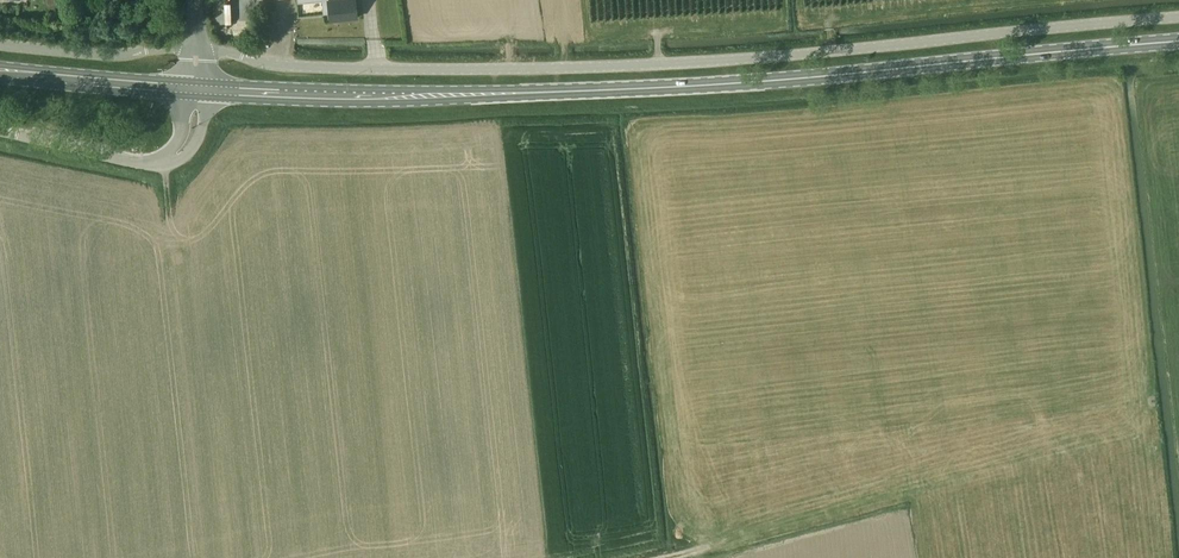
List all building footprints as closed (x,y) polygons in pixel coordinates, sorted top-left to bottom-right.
[(49,14),(69,10),(67,0),(47,0),(49,14)] [(328,0),(330,20),(357,17),(355,0),(328,0)]
